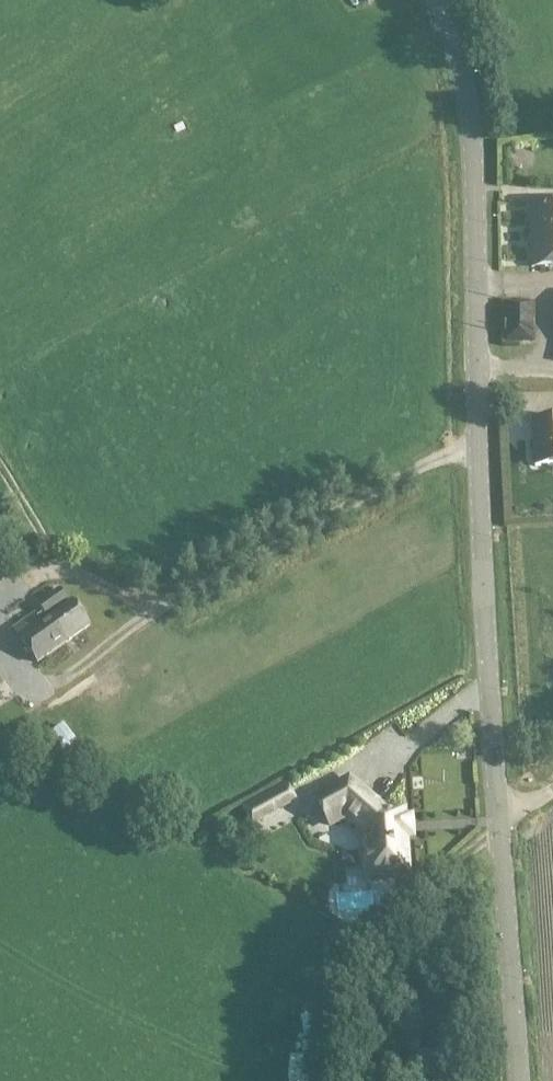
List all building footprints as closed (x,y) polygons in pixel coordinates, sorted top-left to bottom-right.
[(308,3),(306,0),(297,0),(281,9),(285,16),(308,3)] [(531,245),(532,268),(552,268),(552,203),(529,204),(531,245)] [(533,338),(532,299),(504,300),(506,339),(533,338)] [(534,422),(535,468),(552,467),(552,422),(534,422)] [(0,563),(0,583),(9,577),(0,563)] [(90,627),(73,603),(42,625),(35,616),(13,630),(37,664),(90,627)] [(412,817),(407,817),(403,817),(403,812),(381,813),(381,807),(349,780),(315,799),(330,826),(346,817),(356,826),(367,825),(368,847),(364,847),(366,876),(370,875),(370,876),(407,873),(405,837),(413,837),(412,817)] [(281,808),(273,792),(244,808),(253,824),(281,808)]
